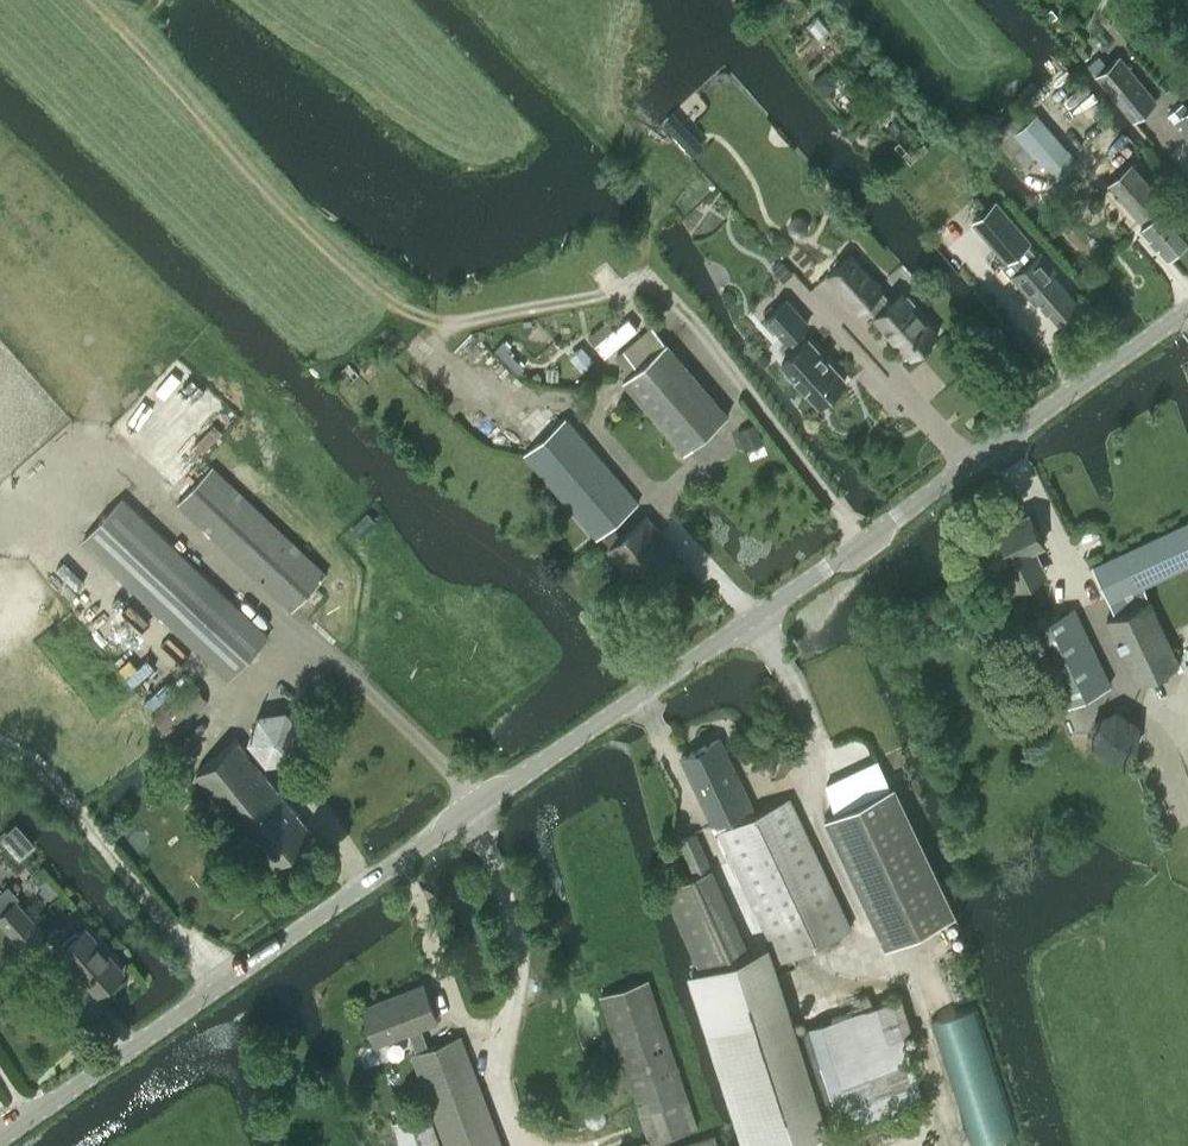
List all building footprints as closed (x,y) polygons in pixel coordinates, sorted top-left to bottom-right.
[(1158,100),(1120,54),(1096,73),(1134,120),(1158,100)] [(1183,102),(1170,113),(1187,136),(1187,108),(1183,102)] [(1077,158),(1042,117),(1038,113),(1026,123),(1017,113),(993,134),(1021,167),(1036,155),(1055,177),(1077,158)] [(1140,224),(1167,254),(1187,235),(1187,230),(1164,202),(1166,200),(1132,161),(1108,182),(1143,221),(1140,224)] [(996,200),(984,211),(973,220),(982,231),(1007,260),(1011,257),(1020,267),(1013,274),(1029,293),(1033,290),(1057,319),(1077,302),(1052,273),(1056,270),(996,200)] [(851,253),(827,274),(859,309),(870,300),(879,310),(874,315),(911,356),(922,346),(927,346),(934,340),(934,335),(938,332),(914,306),(914,301),(908,294),(903,293),(900,291),(890,301),(880,290),(882,288),(851,253)] [(787,297),(765,317),(787,341),(791,338),(799,347),(782,361),(786,366),(786,372),(791,378),(797,378),(819,402),(822,399),(828,400),(835,393),(835,388),(846,378),(809,337),(808,338),(800,329),(809,322),(787,297)] [(623,349),(614,357),(618,363),(621,367),(628,374),(623,378),(638,396),(685,451),(722,420),(729,413),(668,340),(666,342),(651,323),(638,336),(623,349)] [(597,537),(639,501),(566,417),(525,452),(597,537)] [(327,573),(217,470),(212,465),(177,502),(293,610),(327,573)] [(82,540),(206,656),(228,677),(269,634),(123,496),(82,540)] [(1003,561),(1015,586),(1046,572),(1034,546),(1044,541),(1029,510),(979,534),(994,565),(1003,561)] [(647,515),(621,537),(614,527),(604,536),(611,545),(609,547),(647,591),(681,562),(658,535),(661,532),(647,515)] [(1115,613),(1107,617),(1138,682),(1180,662),(1149,597),(1148,598),(1143,587),(1187,565),(1187,520),(1092,565),(1115,613)] [(1026,628),(1063,705),(1111,683),(1075,606),(1026,628)] [(99,719),(135,689),(72,611),(40,637),(73,677),(69,680),(99,719)] [(167,733),(209,699),(193,680),(151,713),(167,733)] [(1091,744),(1113,760),(1137,748),(1140,721),(1117,706),(1092,716),(1091,744)] [(248,740),(266,763),(294,758),(298,752),(313,742),(305,733),(306,730),(287,708),(258,712),(248,740)] [(237,738),(224,748),(208,729),(191,743),(203,756),(198,760),(203,765),(196,771),(255,843),(237,858),(254,878),(258,875),(260,877),(266,872),(266,868),(272,864),(313,831),(237,738)] [(755,811),(753,805),(752,805),(720,737),(681,756),(712,823),(714,822),(717,829),(718,828),(781,962),(853,928),(789,795),(755,811)] [(894,782),(825,815),(887,944),(955,911),(894,782)] [(669,885),(663,888),(699,970),(737,957),(750,952),(733,914),(696,832),(679,840),(694,873),(669,885)] [(16,899),(20,896),(8,883),(0,891),(0,917),(29,949),(47,934),(16,899)] [(123,968),(85,925),(57,949),(75,969),(77,967),(97,991),(123,968)] [(600,993),(640,1113),(650,1141),(698,1124),(689,1097),(649,977),(600,993)] [(432,1106),(447,1145),(502,1145),(460,1034),(430,1045),(423,1026),(438,1020),(424,982),(362,1005),(376,1044),(409,1031),(412,1038),(416,1050),(412,1052),(432,1106)] [(876,1003),(795,1029),(822,1112),(829,1110),(835,1128),(924,1099),(902,1032),(887,1037),(876,1003)] [(714,1043),(747,1145),(777,1145),(828,1129),(822,1112),(795,1029),(792,1018),(714,1043)] [(432,1106),(392,1121),(401,1145),(447,1145),(432,1106)] [(715,1133),(677,1145),(719,1145),(715,1133)]
